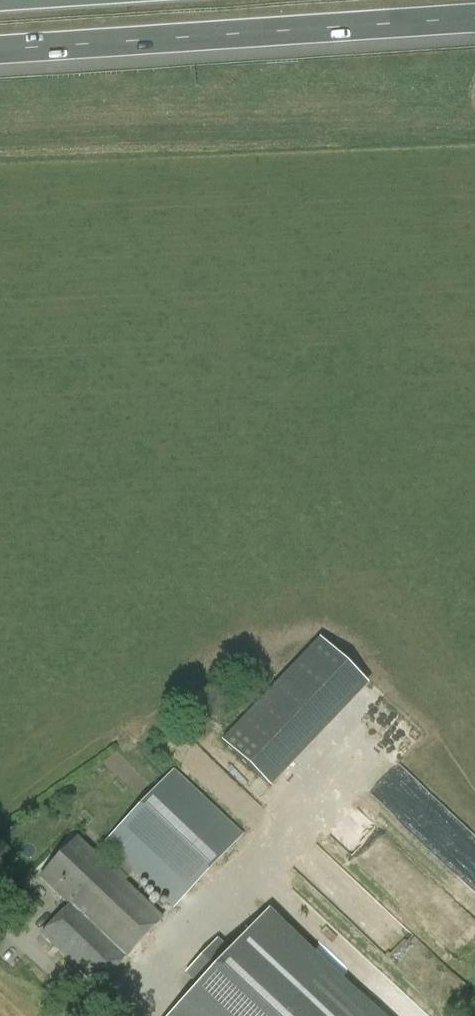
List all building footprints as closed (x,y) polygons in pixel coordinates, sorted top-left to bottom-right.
[(222,740),(273,787),(370,682),(319,634),(222,740)] [(161,918),(124,882),(134,871),(173,909),(242,835),(173,769),(103,843),(115,854),(105,865),(77,838),(39,878),(69,906),(41,935),(96,987),(161,918)] [(266,914),(264,913),(230,949),(219,939),(185,974),(197,985),(167,1015),(376,1015),(266,914)]
